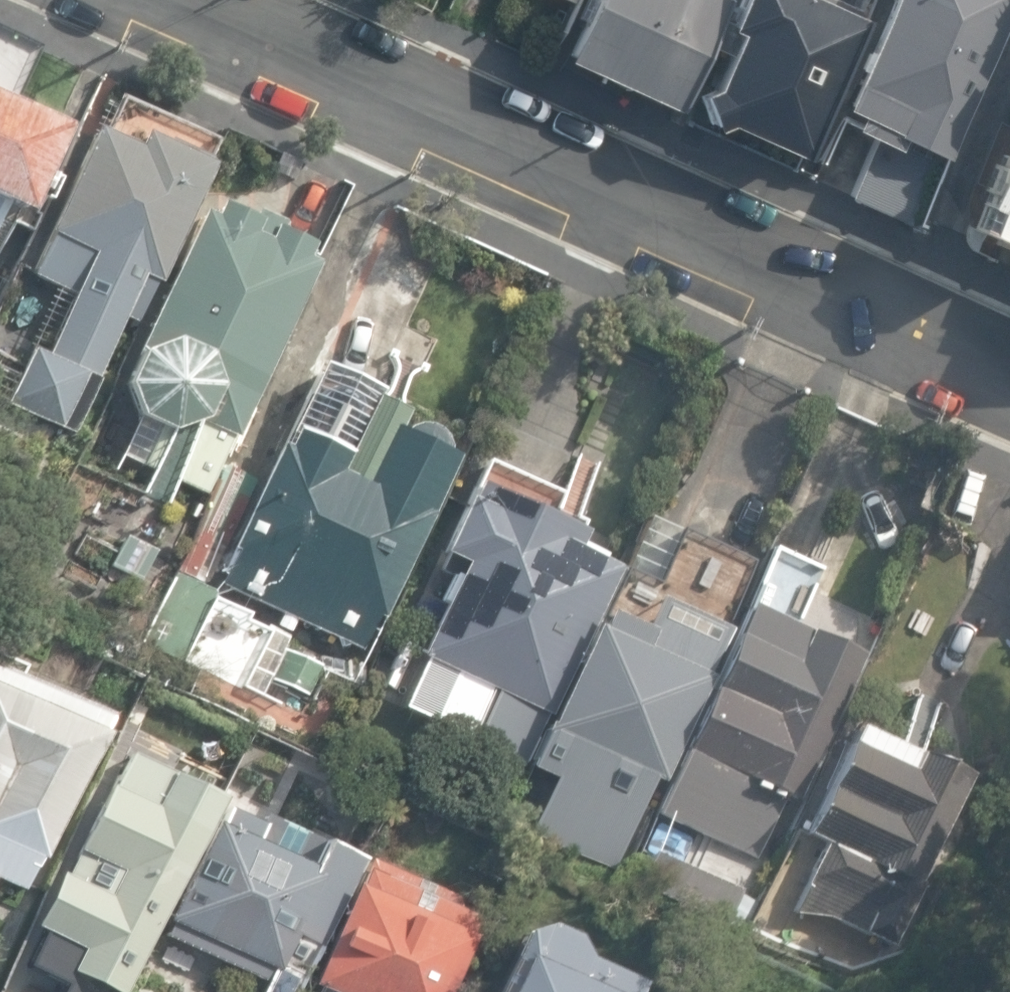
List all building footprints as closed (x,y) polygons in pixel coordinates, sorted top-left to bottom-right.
[(551,53),(665,105),(713,0),(575,0),(551,53)] [(683,109),(788,155),(857,0),(731,0),(683,109)] [(793,161),(915,213),(1007,0),(863,0),(793,161)] [(0,24),(0,77),(19,31),(0,24)] [(1002,95),(1009,99),(1009,77),(1002,95)] [(0,94),(0,228),(35,206),(67,121),(0,94)] [(994,147),(984,142),(978,156),(974,154),(962,181),(965,182),(948,217),(1009,246),(1009,113),(994,147)] [(132,139),(89,120),(26,267),(70,286),(43,349),(25,341),(1,398),(73,429),(142,270),(156,276),(208,156),(138,126),(132,139)] [(205,210),(196,206),(119,376),(129,407),(164,423),(195,410),(230,426),(314,243),(211,197),(205,210)] [(453,440),(362,400),(339,454),(282,429),(218,576),(365,640),(453,440)] [(621,548),(466,480),(435,549),(459,559),(419,649),(492,681),(467,738),(526,763),(621,548)] [(861,654),(743,603),(650,816),(767,867),(861,654)] [(712,660),(601,612),(531,774),(564,788),(553,813),(607,836),(629,784),(654,795),(712,660)] [(0,660),(0,878),(28,890),(108,707),(0,660)] [(963,767),(847,719),(801,829),(814,835),(785,905),(888,948),(963,767)] [(218,790),(111,743),(34,920),(87,942),(76,966),(130,990),(218,790)] [(223,796),(160,941),(257,982),(253,991),(298,991),(361,848),(314,828),(305,849),(260,830),(266,815),(223,796)] [(370,858),(311,991),(445,991),(483,907),(370,858)] [(528,920),(499,991),(639,991),(645,979),(585,954),(577,931),(528,920)]
